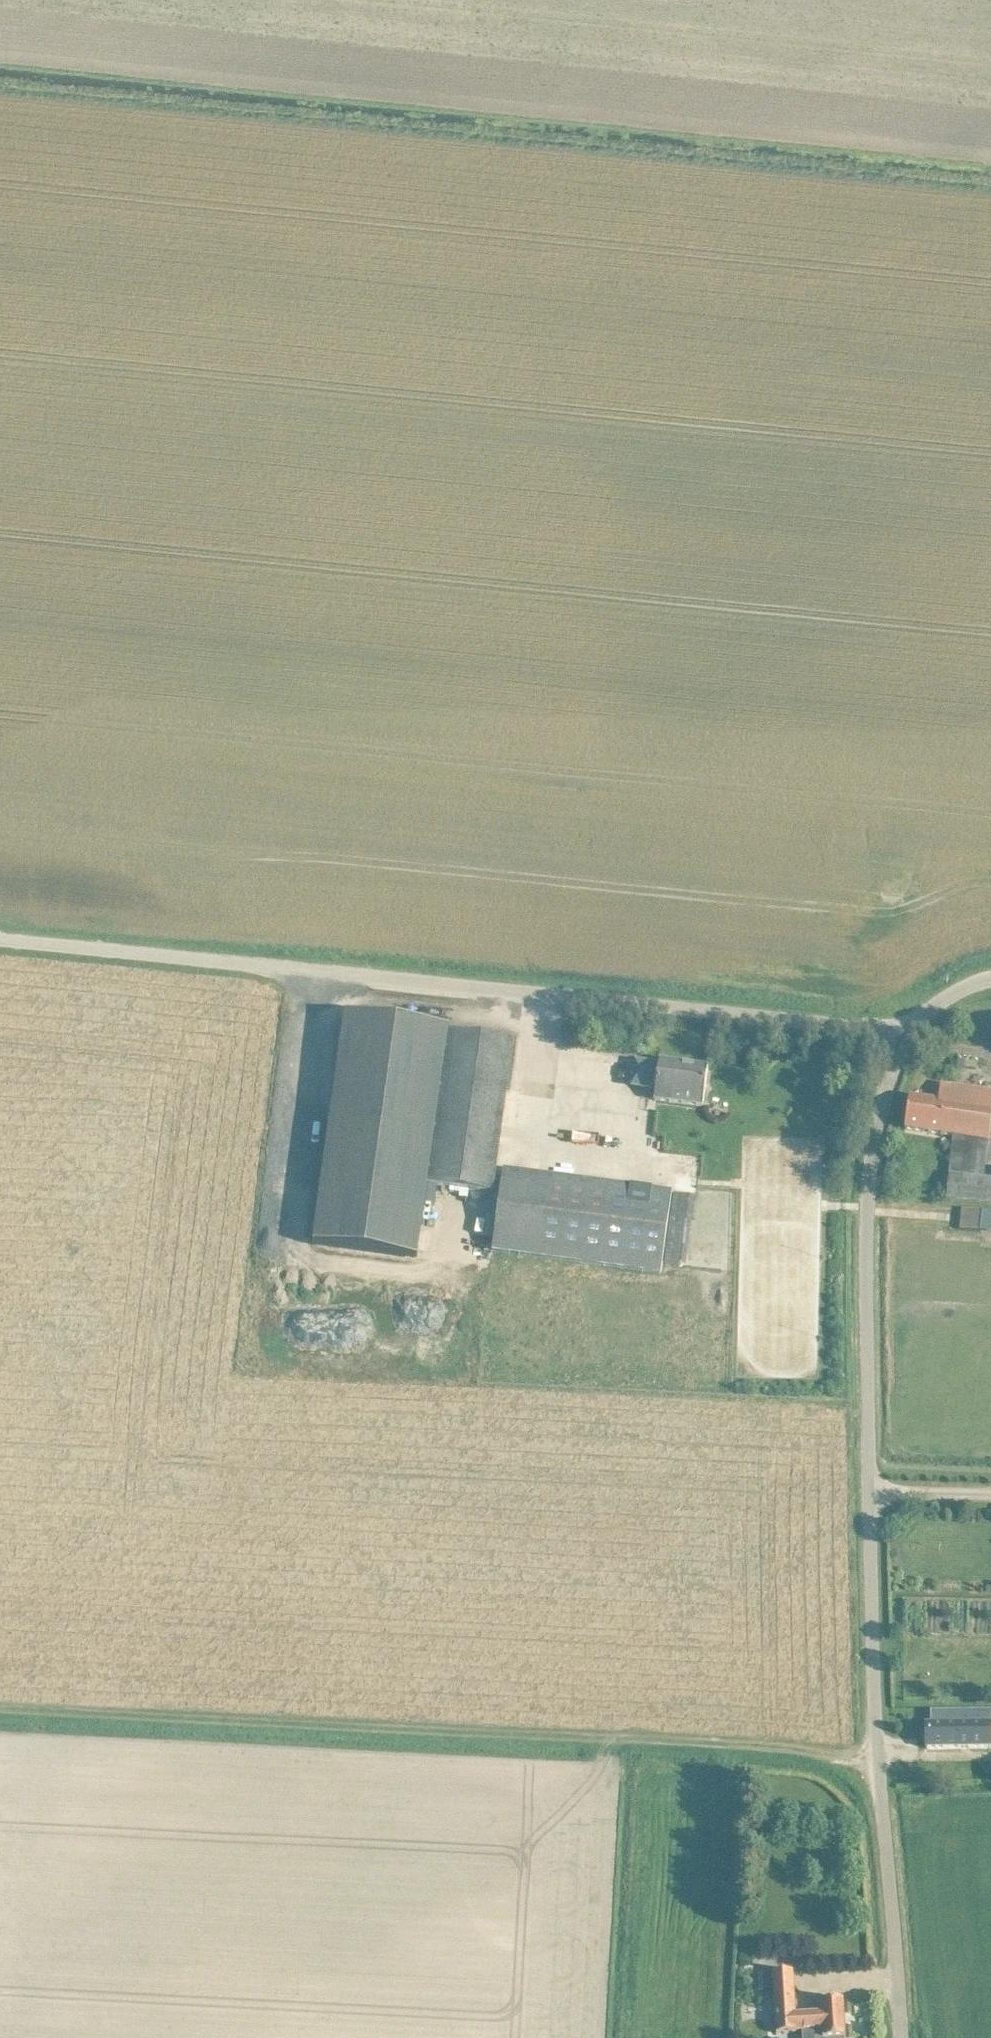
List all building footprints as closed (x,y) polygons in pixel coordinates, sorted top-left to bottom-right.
[(491,1195),(510,1062),(513,1042),(450,1033),(450,1032),(345,1017),(312,1245),(417,1260),(425,1209),(434,1210),(437,1188),(491,1195)] [(603,1094),(605,1059),(596,1059),(594,1093),(603,1094)] [(635,1062),(631,1087),(648,1089),(656,1091),(655,1099),(703,1106),(708,1068),(659,1062),(659,1065),(635,1062)] [(990,1124),(990,1093),(940,1085),(938,1102),(909,1098),(904,1130),(954,1138),(945,1198),(990,1205),(990,1181),(983,1179),(990,1124)] [(661,1274),(662,1263),(681,1266),(690,1197),(503,1172),(493,1251),(661,1274)] [(957,1222),(957,1242),(982,1242),(983,1223),(957,1222)] [(927,1748),(947,1748),(988,1747),(988,1726),(968,1726),(968,1717),(963,1717),(944,1717),(944,1725),(927,1725),(927,1748)] [(899,1748),(898,1757),(921,1760),(922,1751),(899,1748)] [(983,1768),(983,1777),(990,1777),(990,1768),(983,1768)] [(843,2002),(821,2003),(821,2016),(795,2017),(793,1973),(773,1974),(774,1990),(775,2034),(796,2033),(812,2033),(812,2037),(845,2037),(843,2002)]
